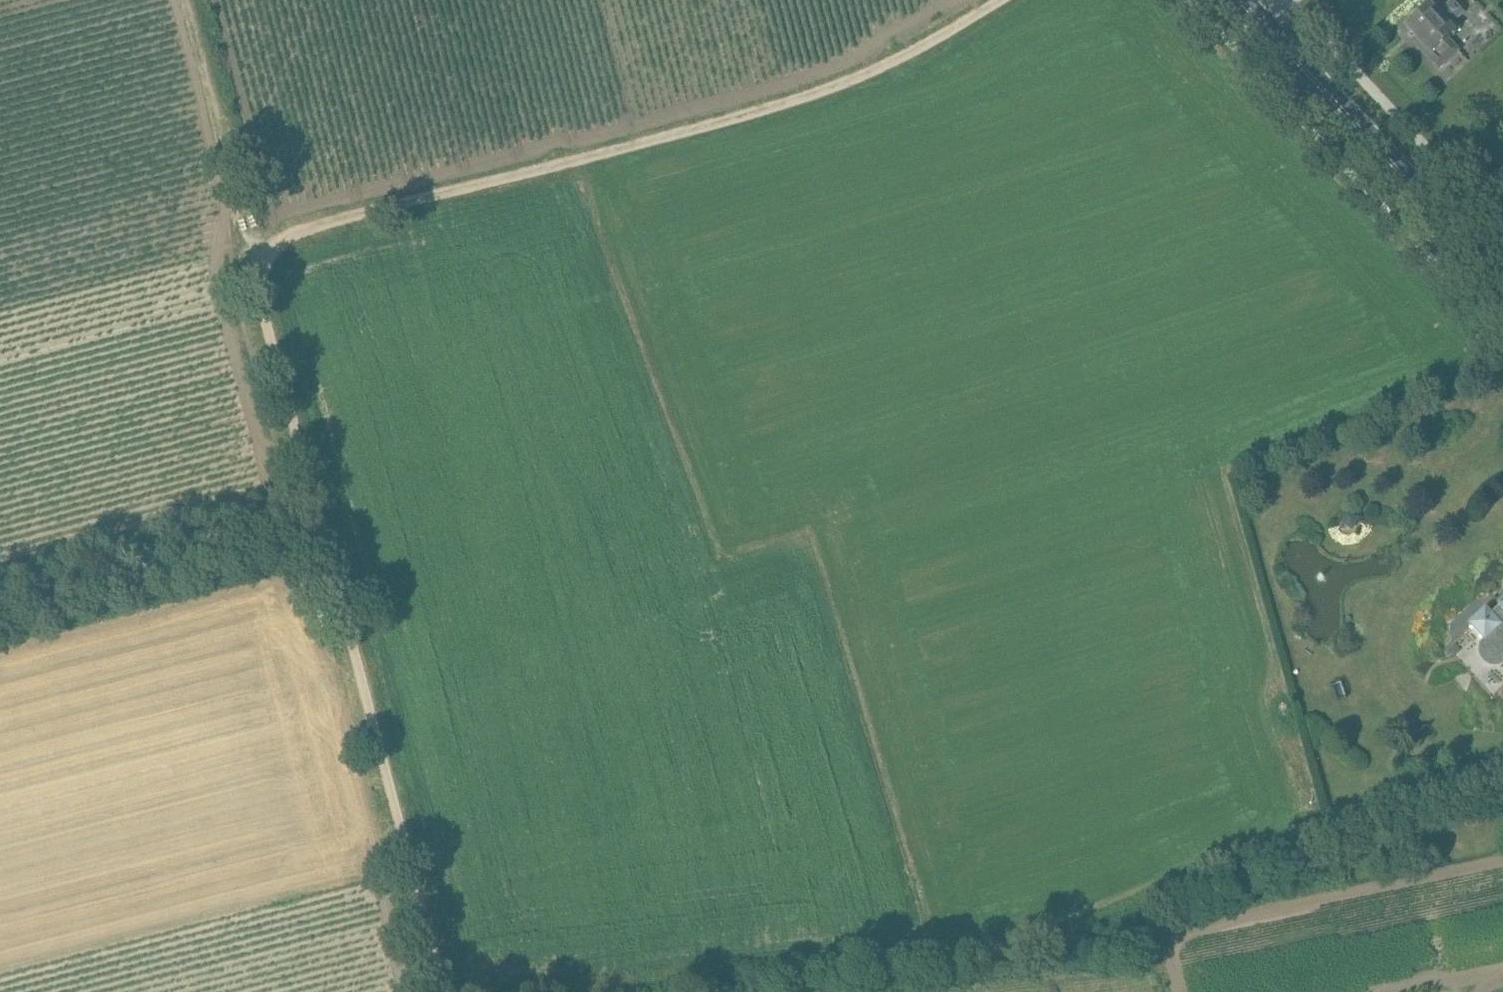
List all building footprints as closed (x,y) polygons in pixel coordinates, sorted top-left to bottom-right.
[(1407,26),(1419,38),(1415,42),(1439,68),(1460,49),(1450,38),(1457,32),(1451,26),(1465,13),(1453,0),(1452,0),(1439,12),(1431,4),(1427,8),(1407,26)] [(1339,523),(1352,531),(1360,517),(1347,509),(1339,523)] [(1479,645),(1479,649),(1479,654),(1480,659),(1484,663),(1488,666),(1493,668),(1498,667),(1502,666),(1502,601),(1497,606),(1499,607),(1492,613),(1486,607),(1469,623),(1483,639),(1481,642),(1479,645)]
